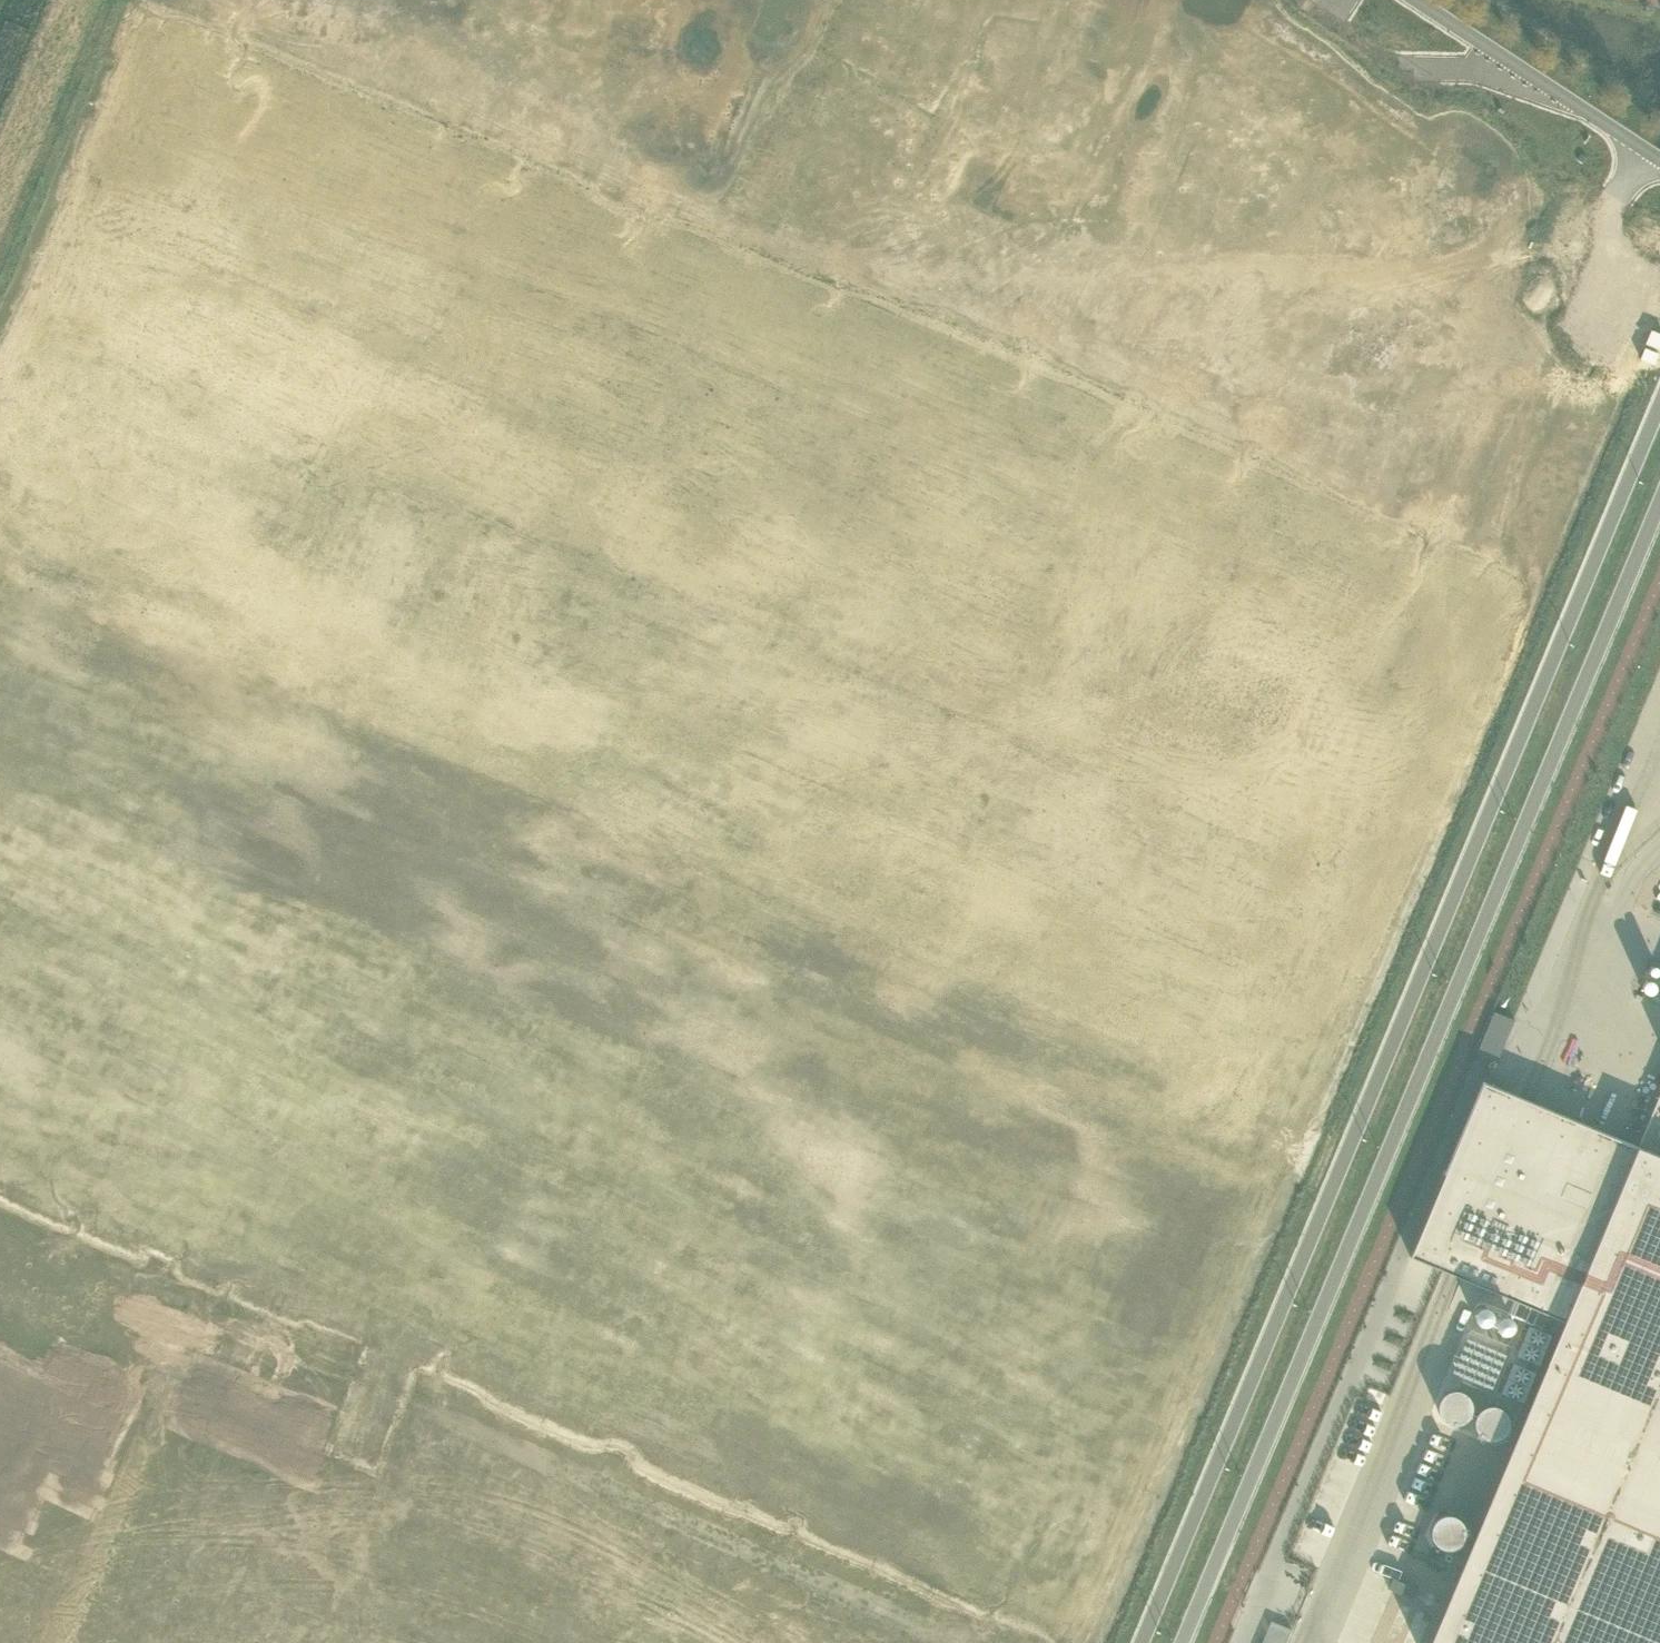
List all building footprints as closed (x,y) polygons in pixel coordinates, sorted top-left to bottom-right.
[(1635,985),(1659,995),(1659,961),(1647,956),(1635,985)] [(1410,1256),(1444,1270),(1453,1274),(1564,1321),(1429,1642),(1659,1642),(1659,1092),(1637,1147),(1525,1100),(1483,1083),(1410,1256)] [(1261,1642),(1286,1642),(1293,1627),(1272,1618),(1261,1642)]
